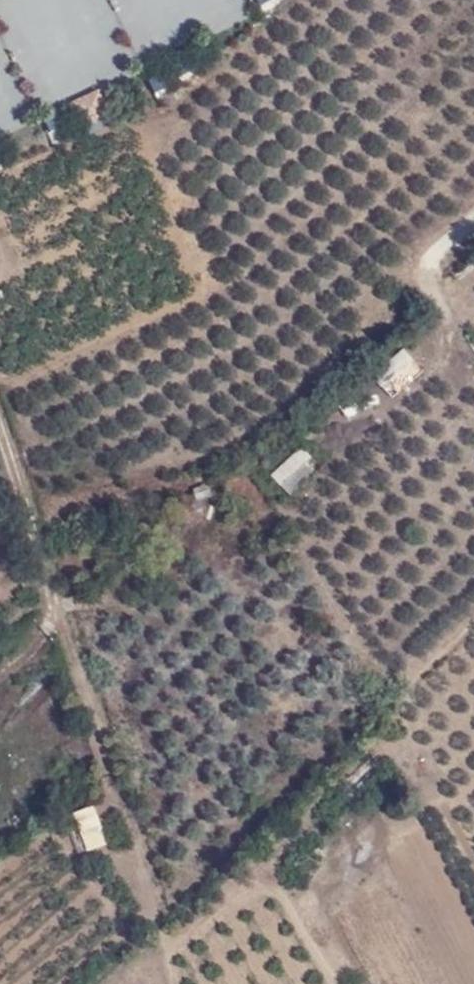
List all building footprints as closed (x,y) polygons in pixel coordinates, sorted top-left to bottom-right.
[(303,444),(271,472),(289,493),(322,465),(303,444)]
